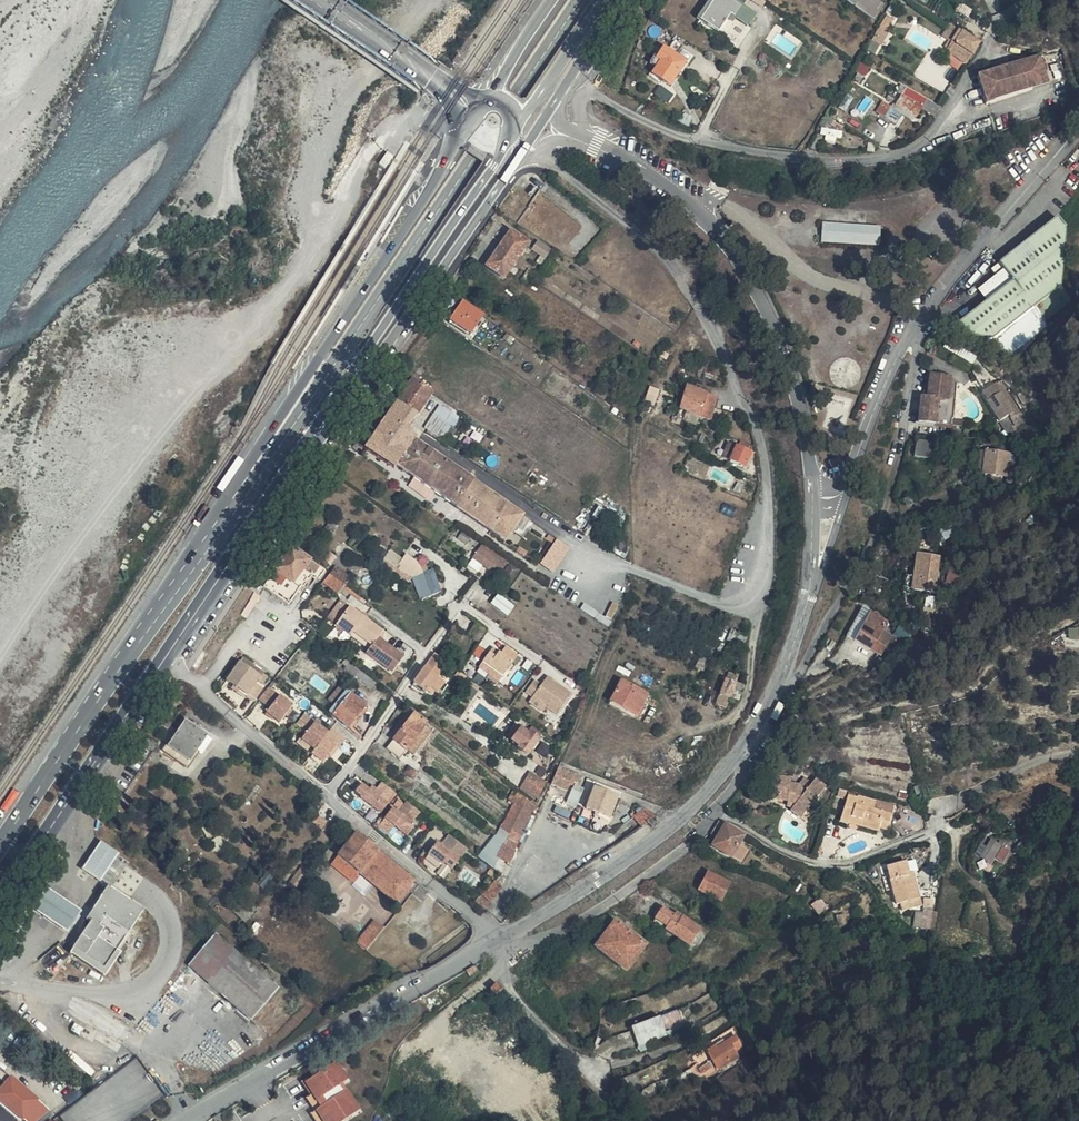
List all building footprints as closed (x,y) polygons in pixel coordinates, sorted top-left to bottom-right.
[(718,33),(727,21),(732,25),(736,19),(747,27),(755,17),(742,8),(747,0),(714,0),(713,2),(710,0),(709,0),(696,18),(718,33)] [(851,3),(877,22),(888,4),(882,0),(853,0),(851,3)] [(896,23),(889,18),(873,43),(881,47),(896,23)] [(975,40),(946,23),(933,46),(962,64),(975,40)] [(652,64),(655,67),(650,74),(670,88),(687,63),(664,47),(652,64)] [(986,103),(1046,84),(1038,57),(977,77),(986,103)] [(927,104),(905,91),(895,109),(916,121),(927,104)] [(387,153),(379,165),(385,170),(393,158),(387,153)] [(1065,226),(1058,218),(1000,261),(1013,278),(954,320),(963,334),(993,338),(1036,306),(1064,286),(1065,226)] [(881,228),(822,224),(821,243),(879,247),(881,228)] [(510,230),(484,268),(504,282),(530,244),(510,230)] [(552,250),(538,241),(531,251),(545,260),(552,250)] [(1073,299),(1064,286),(1036,306),(1045,319),(1073,299)] [(463,302),(449,321),(471,336),(484,316),(463,302)] [(955,429),(968,433),(973,416),(964,414),(970,388),(960,376),(947,373),(940,394),(930,393),(922,419),(955,429)] [(469,475),(418,443),(413,439),(414,437),(405,431),(431,395),(407,380),(378,422),(361,446),(389,465),(392,461),(453,500),(452,505),(504,536),(512,524),(521,511),(521,510),(468,479),(469,475)] [(703,389),(695,384),(685,403),(704,412),(704,411),(716,416),(720,408),(723,409),(728,399),(703,389)] [(1020,406),(1025,417),(1028,415),(1010,384),(1008,386),(1020,406)] [(1020,406),(1008,386),(1005,387),(1017,408),(1020,406)] [(991,396),(1003,416),(1017,408),(1005,387),(991,396)] [(441,406),(426,429),(445,441),(447,439),(449,440),(456,428),(449,424),(455,415),(441,406)] [(1010,426),(1025,417),(1020,406),(1017,408),(1003,416),(1010,426)] [(378,422),(376,420),(359,444),(361,446),(378,422)] [(738,442),(739,438),(732,435),(723,452),(732,456),(738,442)] [(751,443),(739,438),(738,442),(750,447),(751,443)] [(750,447),(738,442),(732,456),(745,462),(750,447)] [(1012,450),(987,447),(982,470),(1008,474),(1012,450)] [(840,459),(830,460),(832,469),(842,467),(840,459)] [(530,518),(521,511),(512,524),(522,530),(530,518)] [(257,559),(270,569),(288,542),(276,533),(257,559)] [(315,560),(290,540),(288,542),(270,569),(260,584),(284,602),(309,568),(314,571),(318,565),(314,562),(315,560)] [(481,558),(491,565),(498,555),(481,544),(474,553),(481,558)] [(402,558),(389,549),(379,563),(409,584),(412,580),(420,601),(442,592),(433,569),(428,571),(425,564),(416,558),(415,559),(405,553),(402,558)] [(481,558),(474,553),(471,558),(478,563),(481,558)] [(498,555),(491,565),(497,569),(504,560),(498,555)] [(331,559),(318,575),(333,587),(346,571),(331,559)] [(513,566),(504,560),(497,569),(506,576),(513,566)] [(904,586),(903,601),(925,603),(928,567),(906,566),(904,586)] [(954,581),(943,578),(939,593),(951,596),(954,581)] [(284,602),(260,584),(256,589),(281,607),(284,602)] [(895,601),(903,601),(904,586),(896,585),(895,601)] [(281,607),(256,589),(253,593),(278,612),(281,607)] [(515,601),(499,591),(491,601),(507,613),(515,601)] [(335,622),(348,603),(340,598),(327,615),(335,622)] [(381,626),(349,603),(348,603),(335,622),(334,622),(345,629),(348,632),(351,628),(370,642),(367,646),(364,651),(392,670),(403,654),(376,634),(381,626)] [(879,632),(862,623),(846,654),(862,662),(879,632)] [(348,632),(367,646),(370,642),(351,628),(348,632)] [(345,636),(341,634),(335,643),(338,646),(345,636)] [(481,661),(502,675),(517,651),(503,643),(498,650),(493,656),(486,652),(481,661)] [(493,656),(498,650),(490,645),(486,652),(493,656)] [(243,656),(239,661),(248,668),(252,663),(243,656)] [(432,658),(432,657),(412,686),(427,695),(430,691),(441,697),(449,687),(434,677),(442,664),(432,658)] [(248,668),(239,661),(227,678),(250,696),(260,683),(255,680),(263,671),(252,663),(248,668)] [(498,681),(502,675),(481,661),(477,667),(498,681)] [(346,672),(350,666),(343,662),(340,667),(346,672)] [(372,681),(350,666),(346,672),(367,688),(372,681)] [(472,677),(461,670),(459,669),(454,675),(467,684),(472,677)] [(570,692),(546,675),(539,684),(532,679),(524,690),(532,696),(534,695),(547,703),(546,706),(556,712),(570,692)] [(732,677),(730,682),(738,686),(740,680),(732,677)] [(646,693),(619,678),(606,700),(633,714),(646,693)] [(738,686),(730,682),(723,698),(731,701),(738,686)] [(338,698),(346,688),(338,683),(330,693),(334,696),(338,698)] [(265,684),(256,697),(267,706),(263,710),(278,720),(290,702),(265,684)] [(363,701),(346,688),(338,698),(334,696),(327,707),(348,721),(363,701)] [(547,703),(534,695),(532,696),(529,701),(544,711),(546,706),(547,703)] [(731,701),(723,698),(720,705),(727,709),(731,701)] [(298,728),(307,715),(300,711),(291,722),(298,728)] [(424,720),(413,712),(388,747),(396,753),(400,748),(403,750),(405,747),(423,723),(424,720)] [(170,719),(153,744),(159,749),(162,746),(183,759),(199,735),(204,738),(209,731),(181,713),(175,722),(170,719)] [(307,715),(298,728),(301,731),(297,736),(310,746),(306,751),(317,760),(332,741),(321,733),(324,730),(307,715)] [(527,726),(540,735),(543,730),(528,719),(525,722),(519,718),(511,730),(519,735),(527,726)] [(429,727),(423,723),(405,747),(411,751),(429,727)] [(341,734),(328,724),(324,730),(321,733),(332,741),(335,743),(341,734)] [(529,750),(540,735),(527,726),(519,735),(522,738),(519,744),(529,750)] [(586,767),(563,759),(557,779),(570,784),(575,772),(583,775),(586,767)] [(416,775),(419,770),(410,764),(406,771),(413,778),(416,775)] [(525,780),(543,792),(549,777),(534,767),(525,780)] [(432,780),(419,770),(416,775),(429,784),(432,780)] [(772,796),(791,797),(793,782),(793,776),(773,774),(772,796)] [(793,782),(791,797),(794,797),(799,801),(795,807),(806,814),(814,803),(828,782),(817,775),(814,779),(809,787),(802,782),(793,782)] [(809,787),(814,779),(806,775),(802,782),(809,787)] [(390,788),(380,780),(371,792),(359,784),(356,787),(379,803),(390,788)] [(578,804),(586,807),(594,783),(587,780),(585,787),(574,784),(566,806),(576,809),(578,804)] [(619,790),(596,784),(590,804),(612,810),(619,790)] [(940,795),(960,791),(958,785),(952,786),(951,784),(938,788),(940,795)] [(379,803),(356,787),(353,792),(361,798),(358,801),(374,811),(379,803)] [(850,788),(842,787),(842,794),(850,795),(850,788)] [(537,808),(541,799),(531,793),(519,822),(510,843),(521,848),(537,808)] [(877,807),(879,797),(863,794),(862,796),(852,793),(846,819),(854,821),(857,813),(866,814),(866,817),(885,821),(883,826),(892,828),(897,811),(877,807)] [(410,820),(419,809),(402,796),(393,809),(388,806),(386,809),(411,827),(414,824),(410,820)] [(900,801),(879,797),(877,807),(897,811),(900,801)] [(814,803),(807,814),(811,817),(818,806),(814,803)] [(650,812),(636,807),(627,812),(634,822),(650,812)] [(406,835),(411,827),(386,809),(380,817),(406,835)] [(857,813),(854,821),(883,828),(883,826),(885,821),(866,817),(866,814),(857,813)] [(503,815),(492,837),(499,842),(509,818),(503,815)] [(520,850),(521,848),(510,843),(519,822),(509,818),(499,842),(512,852),(518,855),(520,850)] [(722,825),(710,848),(730,860),(737,848),(743,836),(722,825)] [(434,843),(457,860),(469,844),(448,830),(441,840),(437,839),(434,843)] [(357,833),(353,837),(338,855),(361,874),(393,902),(409,880),(410,879),(357,833)] [(499,842),(492,837),(483,855),(492,861),(499,842)] [(512,852),(499,842),(492,861),(500,867),(506,856),(507,855),(516,859),(518,855),(512,852)] [(453,866),(457,860),(434,843),(428,851),(445,863),(447,862),(453,866)] [(979,852),(984,857),(992,848),(987,843),(979,852)] [(992,848),(984,857),(991,863),(997,857),(1002,861),(1010,852),(998,843),(992,848)] [(118,856),(98,844),(90,858),(81,871),(101,884),(109,870),(118,856)] [(737,848),(730,860),(741,866),(747,854),(737,848)] [(361,874),(338,855),(330,864),(353,884),(361,874)] [(925,862),(916,865),(918,873),(927,871),(925,862)] [(931,911),(925,881),(918,882),(918,875),(918,873),(916,865),(894,870),(902,908),(906,908),(908,916),(931,911)] [(316,877),(308,870),(298,886),(305,892),(316,877)] [(731,882),(709,872),(698,890),(721,901),(731,882)] [(105,890),(86,915),(88,919),(69,951),(101,973),(122,943),(142,916),(105,890)] [(43,891),(30,912),(47,922),(64,933),(78,914),(60,903),(43,891)] [(699,924),(681,912),(677,917),(660,906),(654,915),(663,921),(661,925),(687,942),(699,924)] [(368,914),(354,935),(365,945),(381,921),(368,914)] [(933,917),(929,935),(937,937),(941,919),(933,917)] [(945,920),(941,919),(937,937),(940,937),(945,920)] [(645,944),(614,920),(595,945),(626,969),(645,944)] [(277,984),(211,930),(184,962),(248,1015),(277,984)] [(659,1016),(632,1029),(641,1047),(668,1034),(659,1016)] [(722,1047),(728,1054),(742,1044),(738,1039),(736,1036),(722,1047)] [(741,1037),(738,1039),(742,1044),(728,1054),(715,1062),(717,1064),(719,1067),(723,1067),(740,1054),(739,1052),(745,1048),(747,1045),(741,1037)] [(715,1062),(728,1054),(722,1047),(718,1049),(716,1047),(708,1052),(713,1060),(715,1062)] [(715,1062),(713,1060),(701,1069),(704,1073),(717,1064),(715,1062)] [(306,1086),(321,1111),(316,1114),(320,1120),(351,1120),(357,1117),(344,1097),(341,1096),(338,1091),(346,1086),(333,1068),(306,1086)] [(0,1082),(0,1108),(16,1120),(24,1120),(38,1111),(3,1078),(0,1082)] [(306,1086),(303,1084),(299,1088),(306,1100),(305,1102),(302,1104),(310,1117),(307,1120),(308,1120),(320,1120),(316,1114),(321,1111),(306,1086)]
